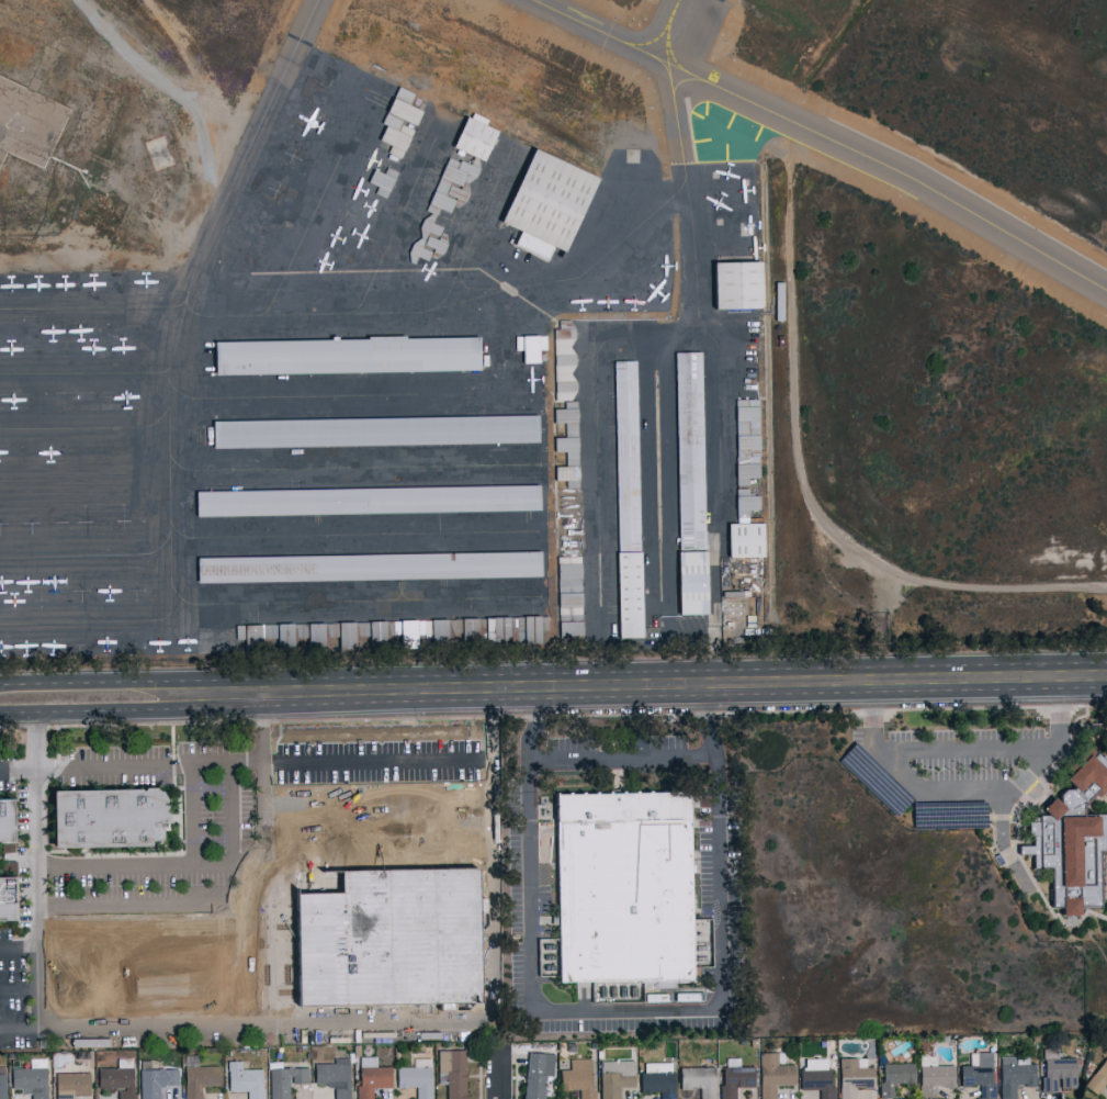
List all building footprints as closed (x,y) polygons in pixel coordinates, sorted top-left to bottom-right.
[(400,158),(419,110),(408,105),(413,92),(396,85),(381,123),(383,124),(377,141),(390,146),(387,153),(400,158)] [(450,148),(482,159),(494,126),(471,117),(471,119),(462,115),(450,148)] [(592,175),(527,149),(497,222),(518,230),(512,244),(546,258),(551,247),(562,251),(592,175)] [(434,190),(464,201),(476,167),(446,156),(434,190)] [(409,254),(426,260),(430,249),(447,255),(451,245),(444,242),(448,230),(432,225),(438,209),(448,213),(453,198),(431,190),(409,254)] [(711,309),(758,308),(757,262),(710,262),(711,309)] [(559,354),(573,354),(573,323),(556,323),(556,338),(559,338),(559,354)] [(537,362),(537,350),(545,349),(545,335),(514,335),(514,350),(520,350),(520,363),(537,362)] [(216,343),(217,374),(483,370),(482,338),(216,343)] [(700,352),(673,352),(675,412),(684,412),(685,473),(676,473),(678,550),(704,549),(700,352)] [(574,355),(559,355),(559,381),(555,381),(555,400),(574,400),(574,355)] [(640,638),(635,360),(613,361),(617,638),(640,638)] [(757,399),(735,399),(735,486),(748,485),(748,478),(758,478),(757,399)] [(214,420),(214,449),(541,444),(541,415),(214,420)] [(579,487),(578,466),(559,466),(559,480),(566,480),(567,487),(579,487)] [(193,516),(537,510),(536,485),(192,491),(193,516)] [(757,495),(748,495),(748,488),(735,488),(735,522),(747,522),(747,510),(757,510),(757,495)] [(760,557),(760,523),(725,524),(725,557),(760,557)] [(703,550),(675,551),(676,615),(705,614),(703,550)] [(538,552),(194,557),(194,582),(538,577),(538,552)] [(559,642),(582,642),(581,556),(558,556),(559,642)] [(545,616),(507,617),(507,645),(538,644),(538,630),(545,630),(545,616)] [(506,618),(478,617),(477,645),(506,645),(506,618)] [(447,618),(446,645),(475,646),(476,619),(447,618)] [(416,620),(416,635),(423,634),(423,644),(445,643),(445,619),(416,620)] [(415,647),(415,620),(384,621),(384,622),(324,622),(324,637),(336,637),(336,649),(352,649),(352,636),(367,636),(367,647),(415,647)] [(292,650),(292,637),(305,637),(305,650),(322,650),(322,624),(235,624),(235,650),(292,650)] [(1097,850),(1106,849),(1106,812),(1080,813),(1080,808),(1090,794),(1100,794),(1106,784),(1106,763),(1085,746),(1061,778),(1066,781),(1057,794),(1057,801),(1049,795),(1039,808),(1046,813),(1031,814),(1025,822),(1025,832),(1037,841),(1017,841),(1017,853),(1031,853),(1031,866),(1049,865),(1050,904),(1058,904),(1058,914),(1077,913),(1077,905),(1098,905),(1097,850)] [(171,809),(170,817),(174,817),(176,828),(168,828),(167,849),(115,850),(59,852),(58,810),(58,795),(114,793),(160,793),(167,796),(172,805),(171,809)] [(583,986),(557,987),(556,940),(554,873),(552,806),(552,798),(580,797),(647,797),(686,796),(686,805),(687,822),(689,872),(691,939),(692,984),(648,985),(583,986)] [(18,849),(0,849),(0,803),(18,803),(18,810),(18,849)] [(316,1011),(304,1011),(304,1009),(304,979),(296,978),(296,953),(304,947),(303,942),(303,876),(315,876),(382,875),(427,874),(448,874),(486,873),(486,874),(486,901),(493,901),(493,929),(487,937),(487,941),(489,1007),(489,1009),(449,1010),(383,1010),(316,1011)] [(21,926),(0,926),(0,881),(20,881),(21,926)] [(1075,1057),(1057,1057),(1057,1047),(1041,1048),(1042,1091),(1057,1091),(1056,1088),(1075,1087),(1075,1057)] [(437,1049),(438,1084),(446,1084),(446,1098),(466,1098),(465,1049),(437,1049)] [(959,1065),(959,1085),(979,1085),(979,1098),(995,1098),(995,1082),(990,1082),(990,1051),(968,1051),(968,1065),(959,1065)] [(1083,1086),(1096,1094),(1103,1083),(1106,1086),(1106,1051),(1083,1086)] [(525,1052),(523,1098),(543,1098),(544,1075),(552,1075),(553,1053),(525,1052)] [(774,1085),(793,1084),(793,1064),(776,1064),(776,1052),(758,1052),(759,1098),(774,1098),(774,1085)] [(935,1055),(919,1055),(918,1098),(935,1098),(935,1086),(953,1086),(953,1064),(935,1064),(935,1055)] [(1031,1055),(998,1056),(1000,1098),(1016,1098),(1015,1085),(1032,1084),(1031,1055)] [(376,1065),(376,1056),(358,1056),(358,1098),(372,1098),(372,1087),(390,1086),(389,1065),(376,1065)] [(47,1058),(30,1057),(29,1067),(10,1067),(10,1087),(19,1088),(19,1093),(30,1093),(30,1098),(46,1098),(47,1058)] [(117,1057),(117,1067),(97,1067),(97,1088),(117,1088),(117,1098),(133,1098),(133,1057),(117,1057)] [(349,1057),(334,1057),(334,1063),(314,1063),(313,1084),(333,1085),(333,1098),(349,1098),(349,1057)] [(413,1058),(413,1066),(394,1066),(395,1087),(416,1087),(416,1098),(431,1098),(430,1057),(413,1058)] [(734,1086),(754,1086),(753,1066),(739,1066),(739,1057),(728,1057),(728,1066),(719,1066),(720,1098),(735,1098),(734,1086)] [(834,1085),(828,1085),(828,1057),(800,1058),(801,1088),(818,1088),(818,1098),(834,1098),(834,1085)] [(838,1058),(838,1098),(855,1098),(855,1087),(873,1087),(873,1067),(864,1067),(864,1057),(838,1058)] [(568,1058),(568,1069),(558,1069),(559,1090),(578,1089),(578,1098),(592,1098),(591,1058),(568,1058)] [(618,1086),(633,1086),(633,1059),(598,1060),(599,1098),(619,1098),(618,1086)] [(242,1060),(228,1060),(227,1090),(246,1091),(246,1098),(263,1098),(264,1068),(242,1068),(242,1060)] [(672,1062),(643,1062),(643,1071),(638,1071),(639,1092),(659,1092),(659,1098),(673,1098),(672,1062)] [(912,1062),(880,1063),(881,1097),(895,1097),(894,1083),(913,1083),(912,1062)] [(201,1086),(219,1085),(219,1065),(184,1065),(185,1098),(201,1098),(201,1086)] [(678,1088),(698,1088),(698,1098),(714,1098),(713,1066),(678,1067),(678,1088)] [(151,1068),(151,1067),(140,1067),(140,1098),(160,1098),(160,1085),(179,1085),(179,1069),(151,1068)] [(289,1083),(308,1083),(308,1067),(269,1067),(270,1098),(289,1098),(289,1083)] [(54,1072),(55,1098),(70,1098),(70,1094),(89,1094),(89,1072),(54,1072)]
